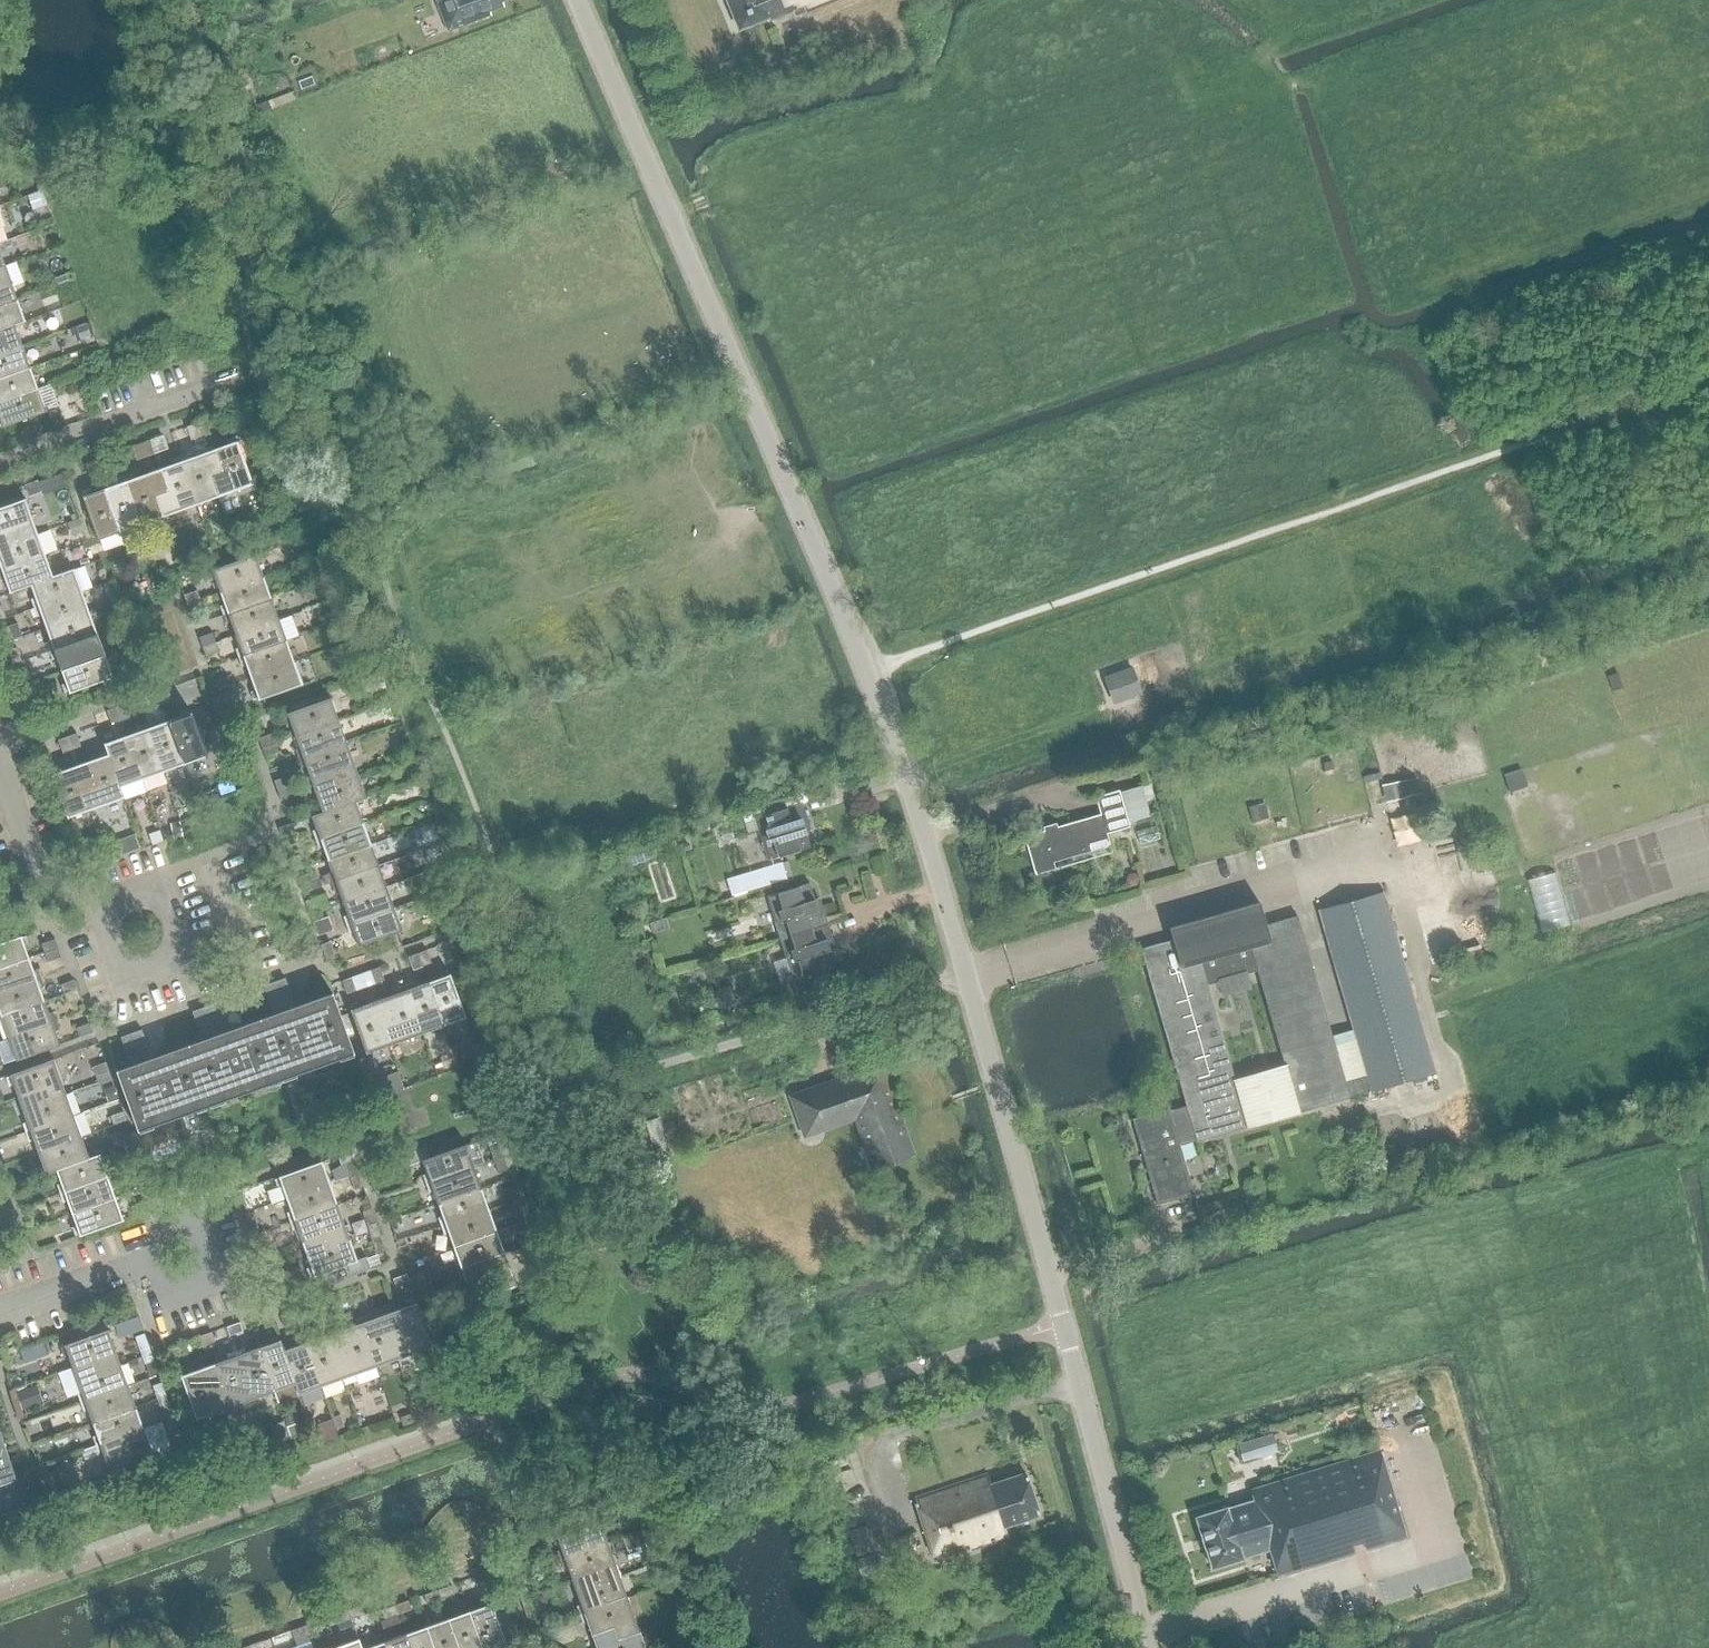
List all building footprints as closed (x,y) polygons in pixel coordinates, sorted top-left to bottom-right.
[(475,20),(490,15),(489,12),(503,6),(501,1),(505,0),(435,0),(447,31),(475,20)] [(737,32),(766,21),(767,22),(792,13),(794,18),(838,0),(723,0),(737,32)] [(38,191),(27,195),(31,209),(43,205),(38,191)] [(3,264),(0,265),(0,303),(15,298),(3,264)] [(68,273),(54,278),(56,284),(70,279),(68,273)] [(13,324),(23,320),(15,298),(0,303),(0,328),(12,323),(13,324)] [(13,324),(12,323),(0,328),(0,353),(21,346),(13,324)] [(85,323),(75,326),(80,340),(90,336),(85,323)] [(28,367),(21,346),(0,353),(0,378),(28,367)] [(36,389),(28,367),(0,378),(0,402),(36,389)] [(44,411),(36,389),(0,402),(0,427),(44,411)] [(200,436),(209,432),(205,420),(196,423),(200,436)] [(196,423),(187,426),(191,439),(200,436),(196,423)] [(233,435),(224,439),(225,443),(215,447),(223,469),(210,474),(218,496),(224,513),(243,506),(237,489),(253,483),(237,439),(235,440),(233,435)] [(144,456),(153,453),(149,440),(140,443),(144,456)] [(140,443),(131,447),(136,460),(144,456),(140,443)] [(196,504),(218,496),(210,474),(223,469),(215,447),(189,456),(187,452),(179,455),(196,504)] [(162,516),(196,504),(179,455),(170,458),(172,462),(159,467),(167,489),(154,494),(162,516)] [(99,473),(108,469),(104,457),(94,460),(99,473)] [(94,460),(85,464),(89,476),(99,473),(94,460)] [(160,517),(162,516),(154,494),(167,489),(159,467),(133,476),(132,472),(124,475),(145,534),(164,527),(160,517)] [(116,483),(104,487),(119,531),(123,542),(129,544),(140,540),(140,536),(145,534),(124,475),(114,479),(116,483)] [(37,481),(24,485),(28,496),(40,491),(37,481)] [(97,539),(119,531),(104,487),(91,492),(89,488),(81,491),(82,495),(81,495),(97,539)] [(10,528),(14,539),(36,532),(24,497),(0,506),(0,532),(10,528)] [(44,554),(36,532),(14,539),(10,528),(0,532),(0,570),(44,554)] [(213,557),(209,546),(199,550),(202,561),(213,557)] [(177,555),(182,567),(191,563),(186,552),(177,555)] [(219,593),(264,576),(256,553),(210,570),(211,572),(206,574),(209,581),(214,579),(219,593)] [(52,575),(44,554),(0,570),(0,580),(3,579),(8,592),(28,585),(28,584),(52,576),(52,575)] [(73,567),(52,575),(52,576),(28,584),(28,585),(32,597),(29,598),(32,608),(82,590),(73,567)] [(222,615),(272,597),(264,576),(219,593),(223,605),(219,607),(222,615)] [(314,586),(318,598),(330,594),(326,582),(314,586)] [(89,612),(82,590),(32,608),(36,617),(39,616),(43,628),(89,612)] [(183,595),(187,605),(200,600),(196,590),(183,595)] [(234,635),(280,619),(272,597),(222,615),(226,624),(229,623),(234,635)] [(187,605),(190,614),(204,609),(200,600),(187,605)] [(97,633),(89,612),(43,628),(48,641),(44,642),(47,651),(97,633)] [(237,658),(287,640),(280,619),(234,635),(238,647),(234,648),(237,658)] [(8,626),(0,628),(0,630),(4,642),(12,639),(8,626)] [(198,637),(201,646),(215,642),(212,632),(198,637)] [(105,655),(97,633),(47,651),(50,659),(54,658),(59,671),(105,655)] [(249,678),(295,661),(287,640),(237,658),(240,667),(244,665),(249,678)] [(201,646),(205,656),(218,651),(215,642),(201,646)] [(20,660),(15,648),(7,651),(11,663),(20,660)] [(112,677),(105,655),(59,671),(64,684),(60,685),(63,693),(66,692),(67,693),(112,677)] [(303,683),(295,661),(249,678),(254,691),(250,692),(253,700),(257,699),(257,700),(303,683)] [(1131,666),(1102,677),(1113,704),(1142,693),(1131,666)] [(27,682),(22,669),(15,672),(19,685),(27,682)] [(213,680),(217,690),(230,685),(227,675),(213,680)] [(217,690),(220,699),(234,695),(230,685),(217,690)] [(167,688),(158,691),(162,705),(172,701),(167,688)] [(29,706),(35,704),(31,691),(22,694),(27,707),(29,706)] [(158,691),(148,695),(153,708),(162,705),(158,691)] [(291,722),(296,735),(340,719),(332,696),(288,712),(288,714),(284,715),(287,723),(291,722)] [(120,720),(129,717),(124,704),(115,707),(120,720)] [(105,710),(109,721),(110,724),(120,720),(115,707),(105,710)] [(182,715),(169,720),(184,763),(207,755),(191,711),(190,711),(188,707),(180,710),(182,715)] [(347,740),(340,719),(296,735),(300,748),(296,750),(299,757),(347,740)] [(154,720),(146,723),(163,771),(184,763),(169,720),(156,724),(154,720)] [(138,730),(125,735),(141,779),(163,771),(146,723),(136,726),(138,730)] [(71,750),(81,747),(76,733),(66,736),(71,750)] [(259,738),(263,747),(276,743),(273,733),(259,738)] [(103,743),(105,749),(106,749),(119,787),(120,786),(141,779),(125,735),(114,739),(113,735),(103,739),(104,742),(103,743)] [(66,736),(56,740),(61,753),(71,750),(66,736)] [(359,774),(347,740),(299,757),(302,767),(307,765),(311,777),(333,769),(338,782),(359,774)] [(263,747),(266,757),(280,752),(276,743),(263,747)] [(93,783),(81,787),(89,810),(124,797),(120,786),(119,787),(106,749),(105,749),(96,752),(97,756),(85,760),(93,783)] [(66,818),(89,810),(81,787),(93,783),(85,760),(60,769),(59,766),(51,768),(52,772),(50,773),(66,818)] [(367,797),(359,774),(338,782),(333,769),(311,777),(320,803),(315,804),(319,813),(319,814),(357,800),(357,801),(367,797)] [(291,786),(288,778),(275,782),(278,791),(291,786)] [(231,779),(216,785),(220,795),(235,790),(231,779)] [(180,792),(177,785),(169,788),(172,795),(180,792)] [(295,794),(291,786),(278,791),(281,799),(295,794)] [(1106,834),(1116,831),(1129,827),(1118,790),(1094,797),(1099,814),(1023,836),(1034,876),(1112,853),(1106,834)] [(801,804),(796,805),(792,793),(749,806),(766,861),(809,848),(801,821),(806,819),(801,804)] [(364,822),(357,801),(357,800),(319,814),(319,813),(312,815),(316,828),(312,830),(316,839),(364,822)] [(170,823),(173,840),(182,838),(179,821),(170,823)] [(279,827),(283,836),(296,831),(293,822),(279,827)] [(371,842),(364,822),(316,839),(319,849),(323,847),(327,859),(371,842)] [(163,840),(159,830),(153,832),(149,838),(151,845),(163,840)] [(134,834),(122,838),(127,852),(139,847),(134,834)] [(644,841),(625,849),(632,866),(651,859),(644,841)] [(379,864),(371,842),(327,859),(332,871),(327,872),(330,882),(379,864)] [(303,868),(299,854),(290,857),(295,871),(303,868)] [(387,886),(379,864),(330,882),(334,891),(338,890),(342,902),(387,886)] [(773,877),(768,864),(728,879),(733,892),(773,877)] [(320,886),(316,873),(298,879),(303,893),(320,886)] [(779,939),(827,924),(822,909),(817,910),(809,884),(766,897),(779,939)] [(394,906),(387,886),(342,902),(347,915),(343,916),(346,924),(394,906)] [(1364,1075),(1343,1081),(1347,1097),(1434,1073),(1382,893),(1317,910),(1364,1075)] [(319,910),(314,897),(306,901),(310,913),(319,910)] [(1174,1147),(1179,1146),(1178,1145),(1194,1140),(1194,1142),(1314,1108),(1348,1098),(1347,1097),(1343,1081),(1295,917),(1264,925),(1257,898),(1168,923),(1175,949),(1144,960),(1184,1107),(1169,1112),(1168,1109),(1132,1119),(1142,1156),(1174,1147)] [(402,930),(394,906),(346,924),(349,933),(353,931),(358,946),(402,930)] [(327,931),(322,917),(313,921),(318,934),(327,931)] [(665,918),(649,923),(652,933),(668,928),(665,918)] [(827,924),(779,939),(791,980),(834,967),(826,940),(831,939),(827,924)] [(28,957),(23,944),(26,943),(24,935),(21,937),(20,935),(0,942),(0,967),(28,957)] [(56,946),(53,937),(39,942),(43,951),(56,946)] [(321,944),(323,950),(326,958),(335,955),(330,941),(321,944)] [(43,951),(46,961),(60,956),(56,946),(43,951)] [(423,968),(432,965),(427,950),(418,954),(423,968)] [(418,954),(408,957),(413,971),(423,968),(418,954)] [(39,976),(35,967),(32,968),(28,957),(0,967),(0,991),(39,976)] [(376,984),(385,981),(380,967),(371,970),(376,984)] [(352,977),(357,991),(376,984),(371,970),(352,977)] [(440,977),(428,982),(444,1025),(466,1017),(450,973),(450,974),(448,970),(439,974),(440,977)] [(43,999),(38,987),(42,986),(39,976),(0,991),(0,1016),(43,999)] [(332,991),(303,1002),(296,1004),(286,977),(265,984),(274,1012),(259,1017),(281,1079),(354,1052),(332,991)] [(348,995),(357,991),(352,977),(343,980),(348,995)] [(75,987),(72,978),(57,983),(61,992),(75,987)] [(415,983),(406,986),(423,1033),(444,1025),(428,982),(416,986),(415,983)] [(389,1045),(423,1033),(406,986),(396,989),(397,993),(386,997),(394,1019),(381,1023),(389,1045)] [(61,992),(64,1001),(78,996),(75,987),(61,992)] [(381,1023),(394,1019),(386,997),(360,1006),(359,1002),(350,1006),(352,1009),(351,1009),(367,1053),(389,1045),(381,1023)] [(54,1019),(51,1010),(48,1012),(43,999),(0,1016),(0,1019),(7,1037),(54,1019)] [(281,1079),(259,1017),(224,1030),(214,1002),(193,1010),(203,1038),(187,1044),(209,1105),(281,1079)] [(58,1028),(54,1019),(7,1037),(15,1060),(59,1044),(54,1029),(58,1028)] [(77,1037),(91,1032),(88,1022),(74,1027),(77,1037)] [(137,1130),(209,1105),(187,1044),(152,1056),(142,1029),(121,1036),(131,1064),(115,1069),(137,1130)] [(44,1100),(66,1092),(54,1058),(9,1074),(10,1075),(6,1077),(8,1084),(13,1082),(18,1096),(40,1088),(44,1100)] [(90,1067),(93,1076),(108,1071),(104,1061),(90,1067)] [(789,1097),(803,1138),(853,1121),(871,1170),(915,1154),(885,1069),(881,1070),(879,1064),(789,1097)] [(112,1080),(108,1071),(93,1076),(97,1086),(112,1080)] [(118,1097),(113,1085),(102,1089),(107,1101),(118,1097)] [(22,1122),(25,1131),(74,1114),(66,1092),(44,1100),(40,1088),(18,1096),(27,1120),(22,1122)] [(111,1125),(115,1123),(126,1119),(123,1110),(107,1116),(111,1125)] [(74,1114),(25,1131),(28,1139),(33,1138),(37,1151),(82,1134),(74,1114)] [(112,1148),(122,1144),(117,1130),(107,1134),(112,1148)] [(89,1157),(89,1156),(90,1155),(82,1134),(37,1151),(42,1163),(37,1164),(40,1173),(44,1171),(45,1173),(53,1170),(89,1157)] [(503,1156),(498,1142),(489,1145),(493,1159),(503,1156)] [(427,1183),(475,1166),(467,1143),(422,1159),(427,1172),(423,1174),(427,1183)] [(1174,1147),(1142,1156),(1155,1203),(1191,1194),(1182,1158),(1177,1158),(1174,1147)] [(97,1153),(90,1155),(89,1156),(89,1157),(53,1170),(54,1170),(59,1184),(55,1185),(58,1193),(105,1176),(97,1153)] [(131,1167),(126,1154),(116,1158),(120,1171),(131,1167)] [(493,1159),(498,1172),(507,1169),(503,1156),(493,1159)] [(364,1185),(354,1158),(345,1162),(354,1188),(364,1185)] [(286,1198),(331,1182),(323,1159),(278,1175),(278,1177),(275,1178),(278,1187),(282,1185),(286,1198)] [(350,1175),(345,1162),(330,1167),(334,1180),(350,1175)] [(389,1173),(386,1163),(372,1168),(376,1177),(389,1173)] [(482,1187),(475,1166),(427,1183),(430,1192),(433,1191),(438,1203),(482,1187)] [(120,1171),(125,1184),(135,1180),(131,1167),(120,1171)] [(113,1196),(105,1176),(58,1193),(61,1202),(65,1200),(69,1212),(113,1196)] [(289,1220),(338,1203),(331,1182),(286,1198),(291,1210),(286,1212),(289,1220)] [(518,1199),(513,1186),(504,1190),(509,1203),(518,1199)] [(490,1209),(482,1187),(438,1203),(443,1217),(439,1218),(442,1226),(490,1209)] [(113,1196),(69,1212),(75,1226),(70,1228),(73,1236),(77,1235),(78,1237),(121,1220),(113,1196)] [(1195,1206),(1200,1224),(1233,1215),(1228,1197),(1195,1206)] [(523,1212),(518,1199),(509,1203),(514,1216),(523,1212)] [(128,1206),(132,1217),(147,1212),(143,1201),(128,1206)] [(327,1245),(350,1237),(338,1203),(289,1220),(293,1230),(297,1228),(301,1240),(323,1232),(327,1245)] [(372,1237),(381,1234),(372,1207),(362,1211),(372,1237)] [(498,1230),(490,1209),(442,1226),(445,1237),(449,1235),(453,1247),(498,1230)] [(533,1241),(528,1228),(519,1230),(524,1244),(533,1241)] [(506,1252),(498,1230),(453,1247),(458,1261),(454,1262),(457,1269),(506,1252)] [(327,1245),(323,1232),(301,1240),(310,1265),(305,1267),(308,1276),(314,1274),(314,1275),(312,1276),(317,1291),(330,1286),(371,1267),(367,1256),(358,1259),(350,1237),(327,1245)] [(537,1255),(533,1241),(524,1244),(529,1258),(537,1255)] [(514,1274),(506,1252),(457,1269),(460,1279),(464,1278),(468,1290),(514,1274)] [(410,1283),(409,1280),(407,1274),(393,1279),(396,1288),(410,1283)] [(363,1289),(335,1299),(338,1308),(366,1298),(363,1289)] [(521,1306),(532,1302),(528,1293),(518,1297),(521,1306)] [(389,1336),(397,1359),(432,1347),(431,1346),(426,1331),(438,1326),(430,1304),(418,1309),(416,1302),(414,1303),(412,1298),(403,1301),(405,1305),(393,1309),(401,1331),(389,1336)] [(312,1318),(308,1309),(281,1319),(284,1328),(312,1318)] [(365,1315),(358,1318),(376,1367),(397,1359),(389,1336),(401,1331),(393,1309),(367,1319),(365,1315)] [(269,1311),(258,1315),(263,1329),(274,1324),(269,1311)] [(341,1379),(376,1367),(358,1318),(348,1321),(350,1325),(338,1329),(346,1351),(333,1356),(341,1379)] [(239,1321),(225,1326),(228,1335),(243,1330),(239,1321)] [(97,1371),(120,1363),(107,1329),(63,1345),(64,1346),(60,1348),(63,1356),(67,1355),(71,1367),(92,1360),(97,1371)] [(311,1335),(302,1338),(320,1387),(341,1379),(333,1356),(346,1351),(338,1329),(312,1338),(311,1335)] [(210,1332),(197,1336),(201,1345),(213,1341),(210,1332)] [(148,1347),(143,1333),(134,1337),(138,1350),(148,1347)] [(270,1342),(257,1347),(273,1392),(293,1384),(294,1384),(281,1349),(282,1349),(278,1335),(269,1338),(270,1342)] [(297,1395),(320,1387),(302,1338),(293,1342),(294,1345),(282,1349),(281,1349),(294,1384),(293,1384),(297,1395)] [(179,1343),(166,1347),(170,1356),(182,1352),(179,1343)] [(153,1361),(148,1347),(138,1350),(143,1364),(153,1361)] [(243,1348),(234,1351),(251,1399),(273,1392),(257,1347),(244,1352),(243,1348)] [(217,1412),(251,1399),(234,1351),(225,1355),(226,1358),(214,1363),(222,1385),(209,1389),(217,1412)] [(136,1358),(124,1362),(126,1369),(138,1364),(136,1358)] [(79,1402),(127,1384),(120,1363),(97,1371),(92,1360),(71,1367),(80,1393),(76,1394),(79,1402)] [(195,1419),(217,1412),(209,1389),(222,1385),(214,1363),(188,1372),(187,1368),(178,1371),(195,1419)] [(165,1396),(161,1383),(151,1386),(156,1399),(165,1396)] [(91,1422),(135,1406),(127,1384),(79,1402),(83,1412),(86,1410),(91,1422)] [(31,1386),(16,1392),(23,1410),(38,1404),(31,1386)] [(170,1410),(165,1396),(156,1399),(161,1413),(170,1410)] [(81,1450),(143,1428),(135,1406),(91,1422),(96,1436),(78,1442),(81,1450)] [(388,1407),(371,1413),(375,1423),(392,1417),(388,1407)] [(411,1413),(399,1417),(402,1426),(414,1422),(411,1413)] [(295,1414),(283,1418),(289,1435),(301,1431),(295,1414)] [(339,1415),(332,1417),(336,1429),(343,1426),(339,1415)] [(173,1417),(143,1428),(151,1450),(107,1466),(113,1482),(186,1456),(173,1417)] [(331,1419),(317,1425),(323,1441),(338,1436),(331,1419)] [(275,1441),(289,1435),(284,1420),(270,1425),(275,1441)] [(84,1460),(98,1455),(102,1453),(107,1466),(151,1450),(143,1428),(81,1450),(84,1460)] [(260,1444),(253,1428),(237,1435),(243,1451),(260,1444)] [(1271,1432),(1250,1438),(1255,1457),(1277,1451),(1271,1432)] [(16,1479),(0,1436),(0,1485),(16,1479)] [(1372,1457),(1253,1493),(1255,1501),(1245,1503),(1196,1518),(1211,1568),(1270,1551),(1275,1573),(1393,1537),(1372,1457)] [(1004,1527),(1038,1515),(1025,1473),(990,1485),(987,1474),(913,1499),(934,1562),(1008,1538),(1004,1527)] [(0,1515),(0,1538),(40,1523),(33,1504),(0,1515)] [(556,1551),(559,1559),(607,1542),(599,1520),(555,1536),(560,1550),(556,1551)] [(566,1567),(571,1580),(594,1572),(598,1585),(620,1577),(607,1542),(559,1559),(562,1569),(566,1567)] [(862,1558),(857,1560),(861,1575),(882,1569),(881,1567),(877,1554),(862,1558)] [(475,1578),(476,1578),(480,1591),(499,1584),(494,1571),(475,1578)] [(576,1606),(579,1615),(627,1598),(620,1577),(598,1585),(594,1572),(571,1580),(580,1605),(576,1606)] [(450,1586),(423,1596),(427,1605),(454,1596),(450,1586)] [(619,1639),(639,1631),(627,1598),(579,1615),(582,1624),(586,1622),(590,1635),(614,1627),(619,1639)] [(407,1602),(381,1612),(384,1620),(410,1611),(407,1602)] [(483,1647),(503,1647),(518,1643),(507,1610),(495,1614),(490,1602),(469,1610),(483,1647)] [(361,1606),(334,1616),(337,1625),(364,1615),(361,1606)] [(458,1647),(483,1647),(469,1610),(448,1618),(458,1647)] [(434,1647),(458,1647),(448,1618),(426,1625),(434,1647)] [(318,1622),(291,1632),(294,1641),(321,1630),(318,1622)] [(410,1647),(434,1647),(426,1625),(405,1633),(410,1647)] [(639,1631),(619,1639),(614,1627),(590,1635),(595,1647),(645,1647),(639,1631)] [(386,1647),(410,1647),(405,1633),(383,1641),(386,1647)] [(358,1638),(335,1646),(336,1647),(361,1647),(358,1638)]
